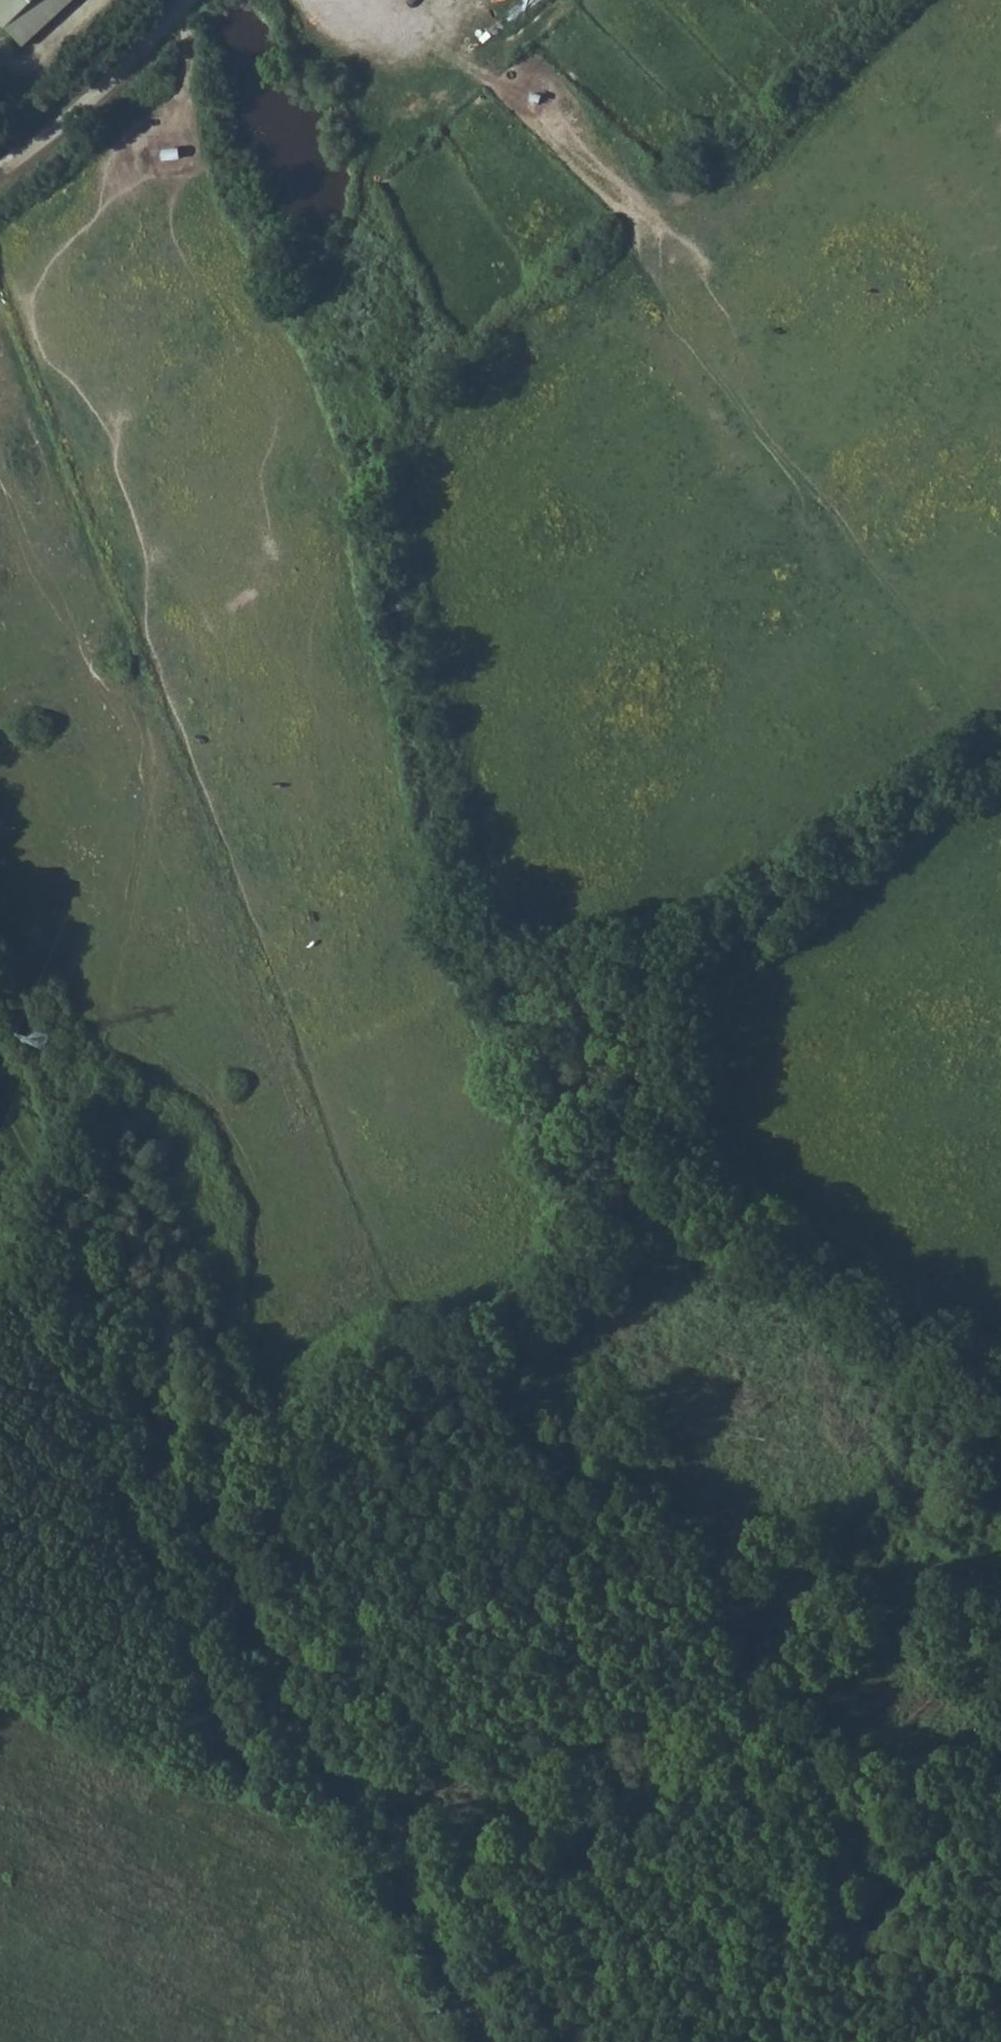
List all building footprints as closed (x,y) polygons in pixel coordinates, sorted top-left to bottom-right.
[(19,31),(50,0),(0,0),(0,11),(19,31)]
